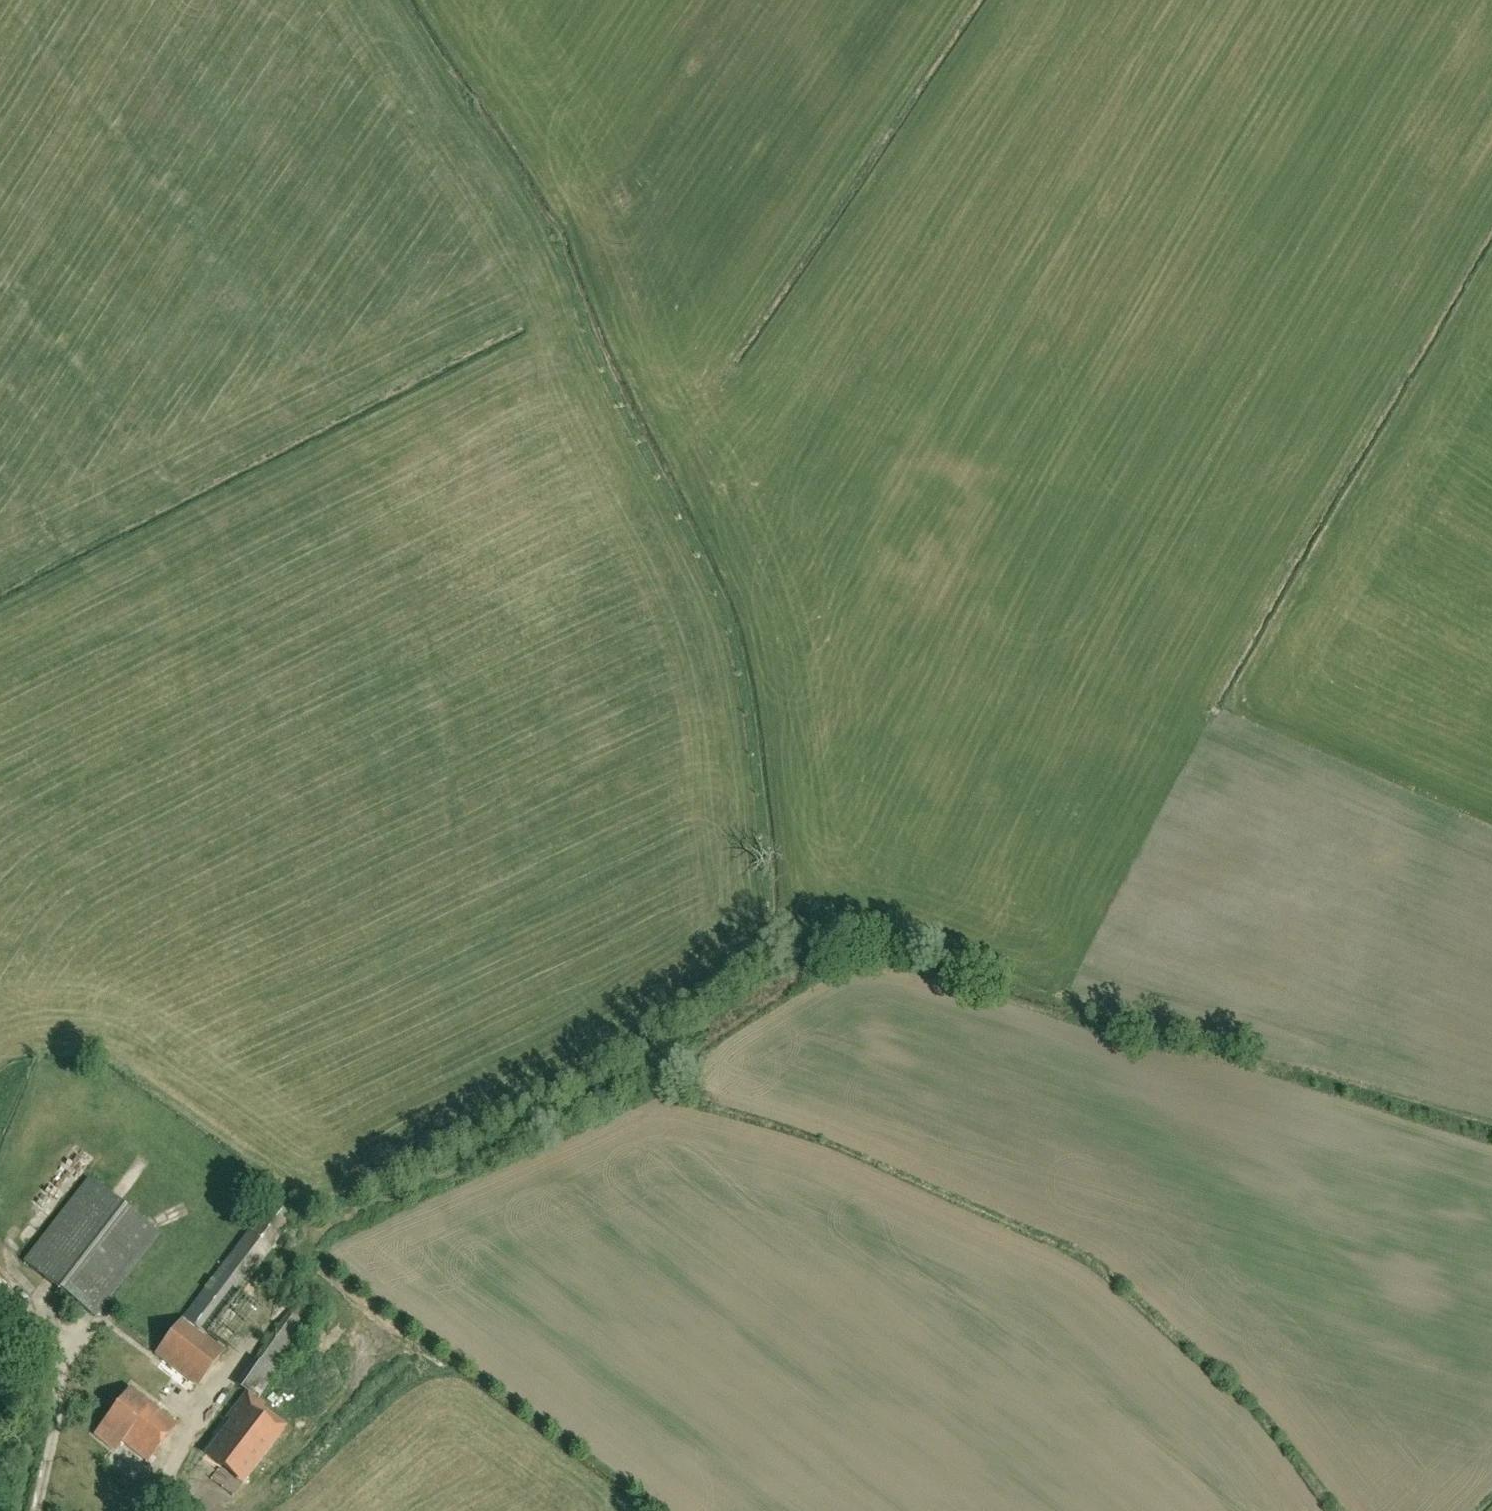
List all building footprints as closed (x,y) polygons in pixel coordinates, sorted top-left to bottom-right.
[(160,1233),(89,1178),(24,1262),(95,1317),(160,1233)] [(226,1350),(206,1336),(294,1221),(270,1202),(183,1317),(182,1317),(154,1354),(199,1389),(226,1350)] [(264,1359),(281,1372),(320,1321),(304,1308),(264,1359)] [(236,1469),(278,1417),(266,1407),(254,1396),(258,1392),(242,1379),(222,1404),(229,1409),(220,1419),(219,1418),(200,1440),(231,1465),(236,1469)] [(148,1460),(176,1424),(130,1388),(102,1425),(95,1434),(113,1447),(120,1438),(148,1460)]
